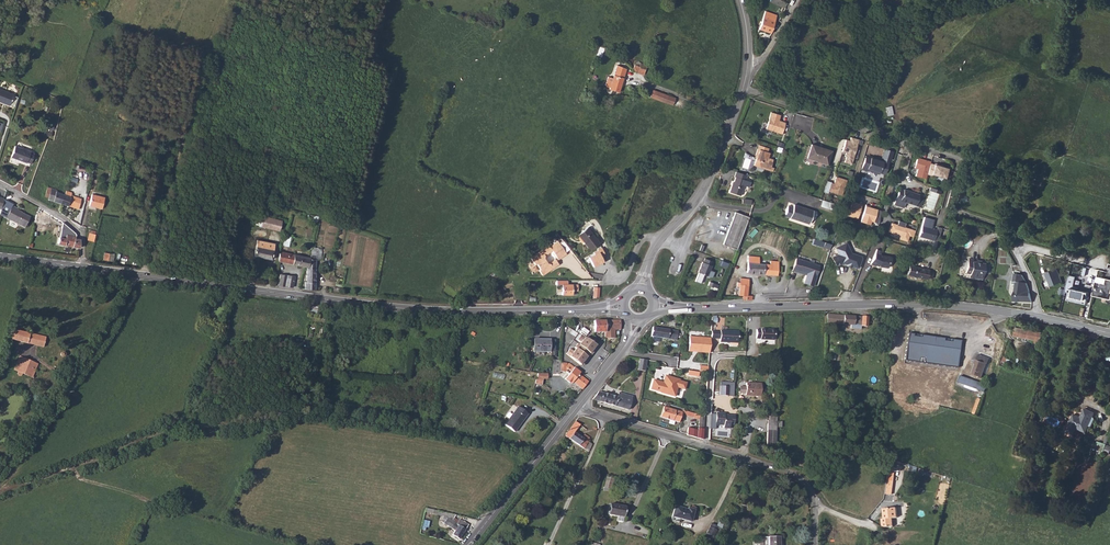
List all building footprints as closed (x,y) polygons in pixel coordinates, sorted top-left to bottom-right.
[(775,13),(763,10),(759,29),(770,32),(775,13)] [(634,65),(633,67),(633,68),(632,71),(642,73),(643,70),(645,70),(646,65),(640,63),(638,62),(637,61),(636,62),(635,65),(634,65)] [(610,89),(611,90),(619,92),(626,69),(623,68),(617,67),(610,89)] [(10,104),(13,94),(14,93),(0,88),(0,101),(10,104)] [(653,90),(650,97),(672,105),(675,98),(653,90)] [(781,114),(773,111),(767,128),(783,133),(786,122),(782,121),(781,122),(779,121),(779,120),(781,114)] [(852,141),(848,139),(844,151),(848,153),(846,156),(848,157),(846,162),(853,164),(861,140),(853,137),(852,141)] [(813,145),(808,158),(829,165),(834,151),(813,145)] [(14,147),(10,157),(25,163),(27,163),(30,164),(33,155),(29,153),(29,152),(14,147)] [(754,165),(769,170),(773,160),(768,158),(769,153),(767,152),(758,149),(756,154),(757,155),(756,158),(754,165)] [(871,160),(866,158),(863,169),(868,171),(868,170),(875,172),(875,171),(881,172),(882,169),(887,171),(890,160),(891,161),(895,152),(886,149),(883,158),(885,158),(885,160),(884,162),(872,157),(871,160)] [(946,178),(948,167),(930,162),(931,160),(917,157),(915,168),(917,168),(915,176),(926,178),(928,173),(946,178)] [(729,192),(740,195),(743,185),(749,187),(750,182),(745,180),(747,175),(736,171),(734,177),(735,177),(732,184),(731,184),(729,192)] [(843,196),(848,180),(837,177),(835,184),(835,185),(832,184),(833,183),(828,181),(824,192),(829,194),(829,192),(843,196)] [(52,202),(60,204),(63,195),(55,192),(56,190),(47,188),(44,198),(52,200),(52,202)] [(906,203),(916,206),(920,195),(909,192),(904,190),(904,191),(900,190),(895,206),(904,209),(906,203)] [(63,195),(60,204),(75,210),(78,210),(81,199),(71,195),(71,192),(66,191),(65,195),(63,195)] [(931,191),(926,208),(935,211),(941,194),(931,191)] [(94,194),(92,201),(103,204),(105,197),(94,194)] [(920,195),(916,206),(921,208),(925,197),(920,195)] [(823,199),(821,205),(831,209),(833,203),(823,199)] [(851,200),(848,215),(858,218),(861,203),(851,200)] [(789,205),(786,215),(810,223),(814,210),(795,204),(794,206),(789,205)] [(872,224),(877,208),(866,205),(860,221),(872,224)] [(11,207),(5,219),(24,227),(29,217),(21,213),(20,214),(18,213),(18,212),(15,210),(16,209),(11,207)] [(721,245),(735,250),(747,218),(733,213),(721,245)] [(257,231),(257,233),(276,238),(281,220),(262,215),(257,231)] [(925,218),(921,237),(935,241),(940,242),(944,229),(938,228),(938,231),(934,230),(933,231),(932,230),(934,221),(925,218)] [(893,222),(889,235),(907,240),(909,235),(914,236),(916,230),(905,227),(906,222),(899,220),(898,224),(893,222)] [(586,227),(578,234),(590,250),(599,243),(586,227)] [(68,230),(63,229),(61,238),(59,238),(58,244),(79,248),(79,240),(73,238),(74,233),(72,232),(68,230)] [(87,240),(94,242),(96,235),(89,233),(87,240)] [(257,239),(254,255),(271,259),(275,243),(257,239)] [(553,249),(560,258),(568,252),(558,240),(551,246),(553,249)] [(829,257),(832,266),(839,263),(844,265),(845,264),(849,266),(850,268),(854,269),(856,268),(859,260),(858,258),(848,254),(844,243),(833,248),(835,254),(829,257)] [(551,246),(549,245),(532,259),(537,265),(538,264),(545,258),(546,255),(553,249),(551,246)] [(875,248),(870,247),(867,262),(872,264),(872,263),(873,262),(876,262),(876,263),(884,263),(884,251),(877,252),(874,251),(875,248)] [(307,266),(306,267),(307,272),(307,281),(304,282),(304,289),(314,289),(315,276),(315,261),(320,261),(321,249),(311,250),(309,257),(307,266)] [(560,258),(553,249),(546,255),(545,258),(549,263),(552,263),(557,259),(558,260),(560,258)] [(280,251),(278,260),(304,266),(306,267),(307,266),(309,257),(280,251)] [(749,255),(747,272),(778,275),(779,261),(771,261),(770,264),(759,263),(760,257),(749,255)] [(560,263),(558,260),(557,259),(552,263),(549,263),(545,258),(538,264),(542,269),(541,270),(545,275),(560,263)] [(796,258),(792,270),(797,272),(798,270),(807,273),(806,275),(803,283),(813,286),(820,266),(796,258)] [(970,273),(969,274),(982,277),(983,273),(987,274),(989,266),(985,265),(985,263),(983,263),(974,261),(972,261),(973,259),(968,258),(965,272),(970,273)] [(701,263),(697,273),(706,277),(711,266),(709,266),(710,262),(704,260),(702,263),(701,263)] [(926,278),(927,276),(929,271),(929,269),(911,264),(908,273),(926,278)] [(1058,269),(1045,273),(1050,287),(1062,283),(1058,269)] [(280,274),(278,286),(293,288),(295,276),(280,273),(280,274)] [(1027,283),(1023,275),(1014,274),(1012,284),(1016,285),(1013,301),(1032,302),(1032,298),(1031,293),(1028,285),(1027,283)] [(743,295),(743,300),(752,300),(752,297),(750,296),(747,297),(749,279),(741,278),(740,283),(738,283),(737,286),(739,287),(739,295),(743,295)] [(1106,278),(1105,284),(1095,281),(1093,296),(1109,300),(1109,279),(1106,278)] [(563,285),(562,295),(572,295),(573,290),(578,289),(578,284),(563,285)] [(1071,288),(1068,299),(1086,304),(1089,292),(1071,288)] [(828,313),(827,322),(851,324),(851,327),(861,328),(862,325),(867,326),(868,316),(828,313)] [(619,321),(594,321),(594,333),(605,333),(605,339),(614,339),(614,330),(620,330),(619,321)] [(1016,327),(1014,336),(1041,342),(1043,333),(1016,327)] [(655,328),(654,336),(655,337),(655,340),(662,341),(662,338),(677,341),(678,331),(655,328)] [(11,329),(9,339),(44,347),(46,337),(11,329)] [(762,330),(757,329),(757,338),(761,338),(762,339),(775,339),(775,329),(762,329),(762,330)] [(711,332),(710,339),(720,339),(720,342),(738,343),(739,332),(720,331),(720,332),(711,332)] [(908,334),(905,361),(957,368),(960,341),(908,334)] [(582,365),(597,344),(585,335),(569,356),(582,365)] [(709,353),(710,339),(689,337),(688,344),(692,345),(692,350),(703,351),(703,353),(709,353)] [(533,339),(532,351),(548,352),(549,340),(533,339)] [(692,345),(688,344),(688,351),(703,353),(703,351),(692,350),(692,345)] [(976,364),(973,374),(982,377),(983,376),(987,364),(988,364),(990,358),(978,354),(976,360),(975,359),(974,364),(976,364)] [(20,357),(14,370),(21,372),(27,359),(20,357)] [(27,359),(21,372),(28,376),(34,362),(27,359)] [(640,359),(638,370),(645,371),(648,360),(640,359)] [(553,361),(551,374),(559,374),(559,373),(560,364),(560,362),(553,361)] [(34,362),(28,376),(33,378),(39,364),(34,362)] [(568,364),(560,364),(559,372),(563,373),(564,371),(568,375),(564,380),(569,385),(571,383),(581,391),(587,383),(577,375),(579,373),(574,369),(568,364)] [(661,383),(653,381),(651,389),(661,392),(661,393),(675,397),(677,387),(685,389),(686,383),(679,381),(679,380),(666,376),(664,384),(662,385),(661,383)] [(664,384),(666,376),(665,376),(663,383),(653,380),(653,381),(661,383),(662,385),(664,384)] [(959,383),(989,392),(992,386),(961,376),(959,383)] [(720,382),(719,395),(734,397),(734,383),(720,382)] [(746,394),(745,396),(760,397),(761,386),(746,385),(746,388),(740,388),(740,394),(746,394)] [(599,392),(594,399),(630,410),(633,396),(616,392),(615,397),(599,392)] [(518,407),(504,425),(514,432),(528,415),(518,407)] [(670,408),(664,407),(661,417),(677,422),(678,417),(680,412),(670,408)] [(683,412),(682,414),(699,419),(698,427),(698,429),(703,430),(704,417),(686,411),(683,410),(683,412)] [(1074,415),(1069,425),(1070,425),(1067,432),(1074,435),(1077,429),(1086,433),(1095,414),(1086,410),(1082,418),(1074,415)] [(717,415),(716,426),(724,427),(724,429),(730,430),(730,427),(734,427),(735,417),(725,417),(725,415),(717,415)] [(768,422),(766,445),(775,446),(778,418),(770,418),(770,422),(768,422)] [(575,421),(565,436),(588,451),(592,445),(589,443),(590,441),(589,440),(590,438),(583,434),(581,437),(575,433),(580,424),(575,421)] [(688,428),(686,435),(702,440),(703,430),(698,429),(698,430),(688,428)] [(1094,441),(1092,449),(1109,453),(1109,445),(1098,442),(1094,441)] [(884,480),(881,493),(886,494),(889,481),(884,480)] [(625,507),(609,504),(607,514),(623,517),(625,507)] [(882,517),(882,526),(892,527),(892,518),(897,518),(897,508),(884,508),(884,517),(882,517)] [(682,510),(678,521),(686,523),(697,526),(701,514),(694,512),(694,514),(682,510)] [(445,517),(442,522),(455,531),(452,535),(458,539),(468,525),(459,519),(456,524),(445,517)] [(709,542),(717,528),(710,525),(703,538),(709,542)]
